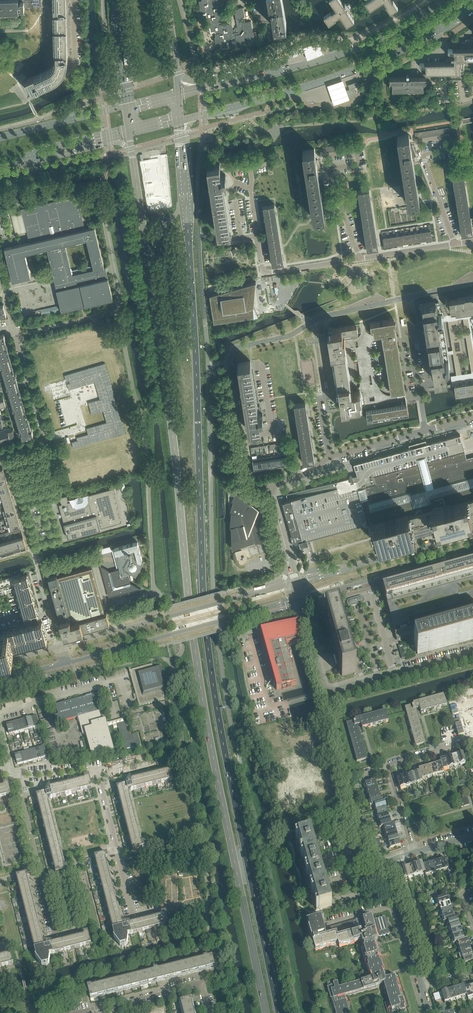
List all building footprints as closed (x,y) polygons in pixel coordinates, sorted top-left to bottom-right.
[(19,12),(19,10),(24,10),(24,6),(42,6),(41,6),(41,0),(0,0),(0,13),(19,12)] [(31,88),(28,90),(30,93),(54,81),(57,79),(60,77),(62,75),(63,74),(64,73),(64,72),(66,69),(67,66),(68,62),(68,59),(66,0),(53,0),(55,59),(54,61),(54,63),(53,65),(52,67),(50,68),(48,69),(35,76),(34,75),(27,79),(31,88)] [(199,0),(200,8),(197,9),(198,17),(206,16),(208,27),(206,27),(207,33),(215,32),(216,36),(215,37),(216,43),(220,42),(221,47),(223,47),(223,48),(233,46),(233,48),(238,47),(237,45),(246,44),(246,42),(256,40),(255,31),(253,31),(251,21),(241,22),(241,21),(245,16),(243,7),(239,8),(238,8),(237,9),(236,10),(236,11),(235,11),(235,12),(235,13),(235,14),(237,27),(236,28),(236,30),(235,32),(232,33),(232,30),(233,29),(232,23),(228,24),(228,23),(222,24),(220,13),(223,13),(221,0),(201,0),(199,0)] [(272,24),(274,24),(274,27),(286,25),(282,0),(268,0),(272,24)] [(336,18),(335,18),(340,15),(346,24),(354,19),(340,0),(330,0),(336,9),(331,12),(331,11),(324,16),(329,23),(336,18)] [(366,1),(371,9),(383,0),(386,5),(390,12),(398,7),(393,0),(392,0),(368,0),(366,1)] [(470,37),(471,39),(465,39),(465,42),(461,42),(461,41),(452,46),(452,48),(449,48),(448,48),(448,49),(448,50),(448,51),(449,51),(454,51),(454,56),(451,56),(451,58),(450,58),(449,56),(447,56),(447,61),(454,61),(454,62),(421,63),(420,63),(419,64),(420,65),(420,66),(421,66),(425,66),(425,70),(424,70),(424,74),(419,74),(419,78),(410,79),(410,77),(408,78),(408,77),(409,77),(409,74),(406,74),(406,78),(406,77),(390,77),(390,84),(392,84),(392,86),(392,88),(392,90),(402,89),(421,89),(424,89),(424,87),(423,83),(426,83),(426,80),(433,80),(433,75),(454,74),(456,74),(456,75),(460,75),(460,74),(464,74),(464,61),(465,61),(465,57),(466,57),(472,57),(472,37),(470,37)] [(320,39),(303,45),(305,51),(308,58),(325,52),(320,39)] [(301,44),(289,51),(293,57),(302,52),(302,53),(303,52),(305,51),(303,45),(302,46),(302,44),(301,44)] [(343,79),(327,85),(334,104),(350,99),(343,79)] [(356,91),(354,87),(359,86),(357,81),(348,84),(350,89),(345,90),(347,97),(357,94),(356,92),(357,92),(356,91)] [(398,140),(397,140),(397,143),(398,142),(408,203),(419,201),(417,190),(413,163),(412,157),(412,153),(415,152),(412,144),(410,145),(409,134),(397,135),(398,140)] [(317,168),(320,167),(318,159),(317,159),(316,159),(314,148),(303,150),(303,154),(302,155),(303,157),(304,157),(313,217),(325,216),(318,173),(317,168)] [(223,174),(223,175),(221,175),(220,163),(208,165),(218,233),(230,231),(222,180),(225,180),(225,178),(226,178),(225,174),(223,174)] [(464,174),(452,176),(455,196),(460,222),(460,225),(461,234),(462,236),(462,234),(472,233),(471,223),(464,174)] [(369,189),(358,191),(367,250),(368,250),(367,249),(378,247),(369,189)] [(26,225),(30,242),(5,248),(13,281),(14,281),(31,277),(25,254),(47,249),(53,273),(55,283),(56,285),(56,288),(60,306),(62,311),(83,305),(113,298),(107,274),(106,266),(104,267),(95,226),(85,229),(77,196),(22,209),(26,225)] [(284,262),(275,204),(274,204),(263,205),(273,265),(273,264),(284,262)] [(387,236),(387,237),(384,238),(383,238),(384,246),(391,245),(390,237),(390,235),(387,236)] [(254,283),(256,281),(227,288),(226,288),(226,291),(217,293),(217,292),(209,295),(214,323),(258,316),(254,306),(253,304),(246,304),(245,299),(252,297),(253,296),(254,283)] [(467,312),(467,313),(472,312),(472,308),(472,307),(472,295),(472,296),(472,295),(464,296),(464,297),(457,298),(457,299),(449,300),(451,310),(467,308),(467,312)] [(422,304),(420,304),(421,307),(421,308),(431,371),(433,371),(434,380),(447,378),(446,370),(447,369),(446,365),(449,365),(448,361),(444,362),(438,317),(442,317),(441,314),(439,301),(438,301),(438,302),(435,302),(435,301),(422,303),(422,304)] [(329,329),(331,343),(330,343),(338,394),(339,397),(338,398),(340,408),(365,404),(363,392),(353,393),(353,391),(350,391),(342,342),(345,341),(345,336),(344,334),(361,332),(364,331),(373,330),(373,334),(379,333),(381,333),(382,336),(383,336),(384,338),(382,338),(383,347),(385,346),(386,352),(384,353),(386,361),(387,361),(388,367),(387,367),(388,375),(389,375),(390,381),(389,381),(390,389),(392,389),(392,393),(397,392),(397,393),(405,392),(396,333),(395,333),(395,329),(394,319),(363,323),(329,329)] [(6,339),(4,334),(0,335),(0,360),(8,386),(8,389),(23,437),(33,434),(32,429),(31,429),(31,426),(29,426),(28,422),(29,422),(28,416),(27,417),(24,408),(25,408),(24,404),(23,404),(20,396),(22,395),(20,390),(19,390),(18,386),(15,379),(17,378),(15,373),(14,374),(11,365),(13,365),(11,360),(10,361),(8,352),(9,352),(7,347),(6,347),(5,343),(6,342),(5,339),(6,339)] [(260,416),(263,416),(263,412),(262,412),(262,411),(261,411),(261,408),(258,409),(250,360),(238,362),(246,411),(247,415),(246,415),(249,430),(261,428),(259,416),(260,416)] [(105,364),(64,375),(66,381),(69,380),(70,383),(67,384),(69,389),(95,382),(100,399),(88,403),(92,414),(103,411),(107,423),(86,428),(88,434),(77,437),(77,440),(72,442),(73,447),(126,433),(105,364)] [(305,402),(294,404),(303,464),(304,464),(304,462),(314,460),(305,402)] [(462,433),(466,450),(472,448),(472,430),(462,433)] [(472,457),(467,458),(462,440),(460,434),(459,434),(459,435),(453,437),(452,436),(451,436),(452,437),(445,439),(445,438),(444,438),(444,439),(438,441),(437,440),(436,441),(437,441),(430,443),(430,442),(429,443),(427,444),(426,442),(418,444),(409,446),(410,448),(407,449),(406,449),(400,451),(399,451),(392,453),(391,453),(385,455),(384,455),(377,457),(376,457),(376,458),(370,459),(369,459),(369,460),(362,461),(361,461),(361,462),(355,463),(354,463),(355,469),(357,475),(354,475),(353,476),(352,476),(352,475),(351,475),(350,475),(349,476),(349,477),(345,478),(344,478),(287,494),(287,497),(288,498),(288,500),(286,501),(284,505),(292,535),(291,535),(293,544),(298,543),(299,542),(300,543),(300,545),(301,545),(304,544),(307,543),(308,543),(308,542),(307,540),(308,540),(311,539),(312,539),(318,537),(327,535),(328,539),(336,537),(337,542),(346,539),(347,539),(356,536),(359,536),(357,531),(355,532),(355,531),(354,528),(354,527),(363,525),(366,527),(367,527),(366,526),(367,524),(407,513),(407,512),(414,511),(415,514),(415,515),(419,514),(424,512),(425,512),(426,512),(431,510),(432,510),(433,510),(472,499),(472,457)] [(117,509),(115,504),(116,504),(116,503),(115,504),(114,499),(115,498),(114,498),(112,493),(116,492),(115,488),(88,495),(88,494),(89,494),(89,493),(83,496),(83,495),(84,495),(84,494),(79,496),(74,497),(74,498),(75,497),(75,498),(69,499),(68,499),(67,495),(65,496),(63,496),(59,497),(59,498),(60,500),(62,504),(59,504),(62,514),(59,515),(59,516),(59,517),(62,516),(68,537),(68,538),(101,529),(100,528),(121,522),(120,522),(119,518),(120,518),(119,518),(118,515),(119,515),(119,514),(118,514),(117,509),(118,509),(117,509)] [(232,501),(233,501),(232,502),(232,503),(230,511),(231,511),(231,514),(231,515),(230,524),(230,525),(230,527),(231,527),(231,537),(231,538),(232,538),(232,549),(242,546),(243,546),(249,544),(250,544),(255,542),(255,543),(263,541),(262,538),(262,537),(260,532),(260,531),(257,520),(254,519),(254,517),(255,517),(255,516),(254,514),(253,515),(253,514),(254,512),(257,508),(255,507),(255,506),(254,506),(250,503),(249,502),(245,499),(244,498),(240,495),(236,492),(235,494),(234,495),(232,500),(232,501)] [(471,519),(472,519),(472,518),(472,499),(433,510),(432,510),(431,510),(436,528),(443,527),(448,525),(449,525),(453,524),(454,524),(459,522),(460,522),(465,520),(465,521),(466,520),(471,519)] [(16,511),(14,506),(5,509),(3,509),(3,510),(5,515),(16,511)] [(407,514),(372,524),(378,544),(430,530),(428,523),(432,523),(434,522),(431,510),(426,512),(425,512),(425,513),(408,518),(407,514)] [(16,511),(5,515),(6,520),(17,516),(16,511)] [(17,516),(6,520),(8,525),(19,521),(17,516)] [(19,521),(8,525),(9,529),(9,530),(20,527),(20,526),(19,521)] [(23,536),(18,538),(22,549),(27,548),(23,536)] [(18,538),(13,539),(17,551),(22,549),(18,538)] [(13,539),(8,541),(12,552),(17,551),(13,539)] [(8,541),(4,542),(7,554),(12,552),(8,541)] [(143,562),(141,561),(142,559),(138,542),(114,548),(116,556),(122,574),(128,573),(129,571),(136,575),(139,570),(140,569),(140,568),(143,562)] [(105,611),(92,564),(49,576),(55,599),(60,618),(65,633),(76,630),(75,627),(79,626),(82,625),(83,628),(110,621),(107,610),(105,611)] [(383,589),(383,591),(395,633),(395,634),(397,640),(472,619),(472,564),(391,587),(386,588),(383,589)] [(107,591),(109,592),(108,594),(112,596),(113,594),(115,595),(137,589),(138,587),(140,588),(133,584),(131,584),(128,574),(121,576),(119,569),(109,572),(108,570),(101,565),(100,566),(101,566),(102,567),(101,568),(107,591)] [(13,650),(12,647),(47,638),(42,619),(39,620),(39,619),(38,613),(27,574),(25,575),(22,576),(20,576),(19,577),(14,578),(24,617),(30,615),(32,621),(32,622),(29,622),(29,621),(21,623),(13,626),(2,629),(2,630),(0,630),(0,654),(13,650)] [(335,612),(334,610),(335,610),(336,609),(337,608),(337,607),(336,606),(335,605),(334,605),(332,606),(323,608),(322,609),(322,610),(321,610),(322,611),(322,612),(323,612),(323,613),(324,613),(325,613),(325,614),(335,612)] [(342,675),(342,676),(356,672),(340,615),(339,611),(339,610),(335,612),(325,614),(325,615),(326,615),(336,654),(331,656),(334,667),(340,666),(342,675)] [(297,685),(285,643),(302,638),(298,622),(261,632),(277,690),(297,685)] [(410,643),(411,646),(411,647),(415,646),(418,655),(425,653),(472,640),(472,625),(410,643)] [(255,629),(236,636),(238,640),(248,637),(248,636),(253,634),(254,635),(257,634),(255,629)] [(135,694),(133,695),(134,699),(137,699),(139,707),(166,699),(164,693),(168,691),(167,686),(163,687),(161,679),(165,678),(161,665),(154,666),(155,670),(154,670),(152,664),(129,670),(135,694)] [(100,711),(104,710),(99,693),(89,696),(88,695),(81,697),(81,698),(56,705),(58,714),(54,716),(56,723),(80,717),(80,718),(79,721),(83,734),(85,736),(86,736),(92,757),(114,751),(114,749),(115,748),(117,746),(114,734),(111,732),(110,733),(106,719),(102,720),(100,711)] [(444,696),(405,707),(415,746),(419,745),(420,746),(425,744),(425,743),(424,743),(415,710),(419,708),(421,713),(447,705),(444,696)] [(386,713),(346,723),(357,762),(361,761),(361,762),(367,760),(367,759),(366,760),(357,726),(361,724),(362,729),(388,721),(386,713)] [(36,716),(31,718),(34,728),(34,730),(40,728),(36,716)] [(127,722),(117,724),(125,750),(141,746),(138,734),(131,736),(127,722)] [(457,755),(460,765),(466,763),(463,753),(457,755)] [(457,755),(451,756),(454,767),(460,765),(457,755)] [(451,756),(446,758),(449,768),(454,767),(451,756)] [(446,758),(440,760),(441,763),(443,770),(449,768),(446,758)] [(441,763),(436,764),(438,774),(444,773),(443,770),(441,763)] [(436,764),(430,766),(433,776),(438,774),(436,764)] [(430,766),(424,768),(427,778),(433,776),(430,766)] [(129,779),(126,785),(127,785),(117,788),(133,850),(145,847),(144,842),(141,843),(128,791),(173,780),(170,768),(165,769),(166,772),(131,780),(129,779)] [(424,768),(419,769),(420,772),(422,779),(427,778),(424,768)] [(420,772),(414,774),(417,784),(423,782),(422,779),(420,772)] [(414,774),(409,775),(411,785),(417,784),(414,774)] [(409,775),(403,777),(406,787),(411,785),(409,775)] [(46,793),(37,796),(56,874),(68,871),(67,866),(64,867),(48,799),(92,788),(89,776),(84,777),(85,780),(51,788),(49,787),(46,793)] [(403,777),(397,779),(400,789),(406,787),(403,777)] [(375,780),(365,783),(367,789),(377,786),(375,780)] [(4,787),(0,788),(0,798),(11,795),(8,783),(4,784),(4,787)] [(377,786),(367,789),(368,795),(378,792),(377,786)] [(378,792),(368,795),(370,800),(380,797),(378,792)] [(382,803),(380,797),(370,800),(372,806),(375,805),(382,803)] [(467,797),(459,800),(461,807),(469,805),(467,797)] [(382,803),(375,805),(376,810),(386,807),(384,802),(382,803)] [(386,807),(376,810),(378,816),(388,813),(386,807)] [(388,813),(378,816),(379,822),(389,819),(388,813)] [(391,824),(389,819),(379,822),(381,827),(384,826),(391,824)] [(394,823),(391,824),(384,826),(385,832),(395,829),(394,823)] [(395,829),(385,832),(387,837),(397,834),(395,829)] [(311,833),(295,838),(296,841),(296,842),(298,852),(300,853),(300,854),(316,850),(314,844),(315,844),(313,837),(312,837),(311,833)] [(397,834),(387,837),(389,843),(399,840),(397,834)] [(399,840),(389,843),(390,849),(400,846),(399,840)] [(317,855),(316,850),(300,854),(302,859),(301,860),(304,870),(305,871),(305,872),(321,868),(319,862),(321,862),(319,855),(317,855)] [(105,859),(108,858),(107,854),(95,857),(114,934),(115,934),(115,937),(114,937),(120,946),(121,946),(127,944),(128,937),(128,935),(130,934),(169,924),(166,912),(162,913),(162,916),(128,925),(128,924),(128,923),(123,922),(122,923),(105,859)] [(449,857),(445,858),(445,859),(439,860),(442,871),(448,869),(448,870),(453,869),(449,857)] [(439,860),(434,862),(437,872),(442,871),(439,860)] [(422,862),(416,864),(419,874),(425,873),(423,865),(422,862)] [(434,862),(428,864),(431,874),(437,872),(434,862)] [(416,864),(411,866),(414,876),(419,874),(416,864)] [(423,865),(425,873),(425,875),(431,874),(428,864),(423,865)] [(411,866),(405,867),(408,877),(414,876),(411,866)] [(405,867),(399,869),(402,879),(408,877),(405,867)] [(305,872),(307,877),(306,878),(309,888),(310,889),(311,890),(326,886),(324,880),(326,880),(324,873),(322,873),(321,868),(305,872)] [(43,943),(27,879),(30,878),(29,873),(17,876),(36,953),(37,957),(36,957),(42,966),(42,965),(49,964),(50,956),(49,954),(52,954),(91,944),(88,932),(83,933),(84,936),(50,944),(49,943),(49,942),(45,942),(43,943)] [(312,895),(311,896),(314,906),(315,907),(316,910),(332,905),(330,898),(331,898),(329,891),(328,891),(326,886),(311,890),(312,895)] [(447,896),(437,899),(436,900),(438,905),(439,905),(449,902),(447,896)] [(449,902),(439,905),(441,910),(451,907),(449,902)] [(451,907),(441,910),(443,916),(453,913),(451,907)] [(447,921),(454,918),(453,913),(443,916),(444,922),(447,921)] [(324,934),(326,934),(321,918),(323,918),(323,917),(312,921),(307,922),(311,938),(313,938),(314,940),(319,939),(318,939),(318,936),(324,934)] [(399,987),(398,984),(398,983),(397,980),(396,976),(386,979),(385,975),(384,975),(383,971),(384,971),(383,971),(382,968),(383,967),(382,967),(381,964),(382,964),(382,963),(381,964),(380,960),(381,960),(380,960),(379,956),(378,953),(378,952),(377,949),(376,945),(375,941),(378,940),(377,940),(376,937),(379,936),(380,937),(381,937),(382,936),(382,935),(383,935),(384,936),(385,936),(385,935),(386,934),(387,935),(388,935),(389,934),(390,933),(389,931),(389,930),(389,929),(388,928),(388,927),(387,926),(388,925),(387,925),(387,924),(387,923),(386,922),(387,921),(386,921),(386,920),(386,919),(385,918),(385,917),(384,917),(383,917),(382,917),(382,918),(382,919),(381,919),(381,918),(380,918),(379,918),(378,919),(378,920),(378,919),(377,919),(376,919),(375,919),(374,920),(374,921),(372,921),(371,918),(371,917),(371,918),(363,920),(366,931),(365,932),(361,933),(360,933),(359,932),(337,939),(336,935),(313,942),(315,950),(316,950),(319,949),(319,948),(326,946),(327,947),(330,946),(331,946),(334,945),(334,944),(337,943),(338,944),(339,947),(343,946),(343,945),(350,943),(350,944),(351,944),(354,943),(354,942),(358,941),(358,942),(362,941),(364,948),(362,949),(371,980),(347,987),(346,982),(338,985),(337,983),(333,984),(334,986),(328,988),(333,1006),(333,1007),(334,1006),(336,1012),(351,1012),(346,999),(347,999),(346,998),(345,997),(346,997),(346,996),(379,987),(379,985),(384,984),(385,987),(384,987),(384,988),(388,1002),(385,1003),(385,1004),(388,1012),(406,1012),(405,1010),(404,1006),(406,1006),(406,1005),(405,1002),(404,998),(403,995),(403,994),(402,994),(401,994),(400,991),(401,991),(400,991),(399,987)] [(454,918),(447,921),(449,926),(459,923),(457,917),(454,918)] [(358,928),(357,925),(355,926),(353,921),(328,929),(330,933),(338,931),(339,934),(356,930),(356,929),(358,928)] [(459,923),(449,926),(451,932),(461,928),(459,923)] [(461,928),(451,932),(453,937),(463,934),(461,928)] [(463,934),(453,937),(454,943),(457,942),(464,939),(463,934)] [(467,938),(464,939),(457,942),(459,947),(469,944),(467,938)] [(469,944),(459,947),(461,953),(471,950),(469,944)] [(471,950),(461,953),(463,958),(472,955),(471,950)] [(6,953),(6,955),(0,957),(0,967),(15,963),(13,954),(11,954),(10,951),(6,953)] [(463,958),(464,964),(472,961),(472,957),(472,955),(463,958)] [(154,971),(88,987),(90,998),(215,966),(212,956),(163,969),(162,967),(158,968),(155,968),(155,966),(153,967),(154,971)] [(464,985),(458,987),(461,997),(467,995),(465,988),(464,985)] [(467,995),(468,998),(472,996),(472,995),(470,986),(465,988),(467,995)] [(458,987),(453,989),(456,999),(461,997),(458,987)] [(453,989),(447,990),(450,1000),(456,999),(453,989)] [(441,992),(433,995),(435,1001),(443,999),(445,1002),(450,1000),(447,990),(441,992)] [(180,1001),(183,1012),(194,1012),(191,998),(180,1001)]
